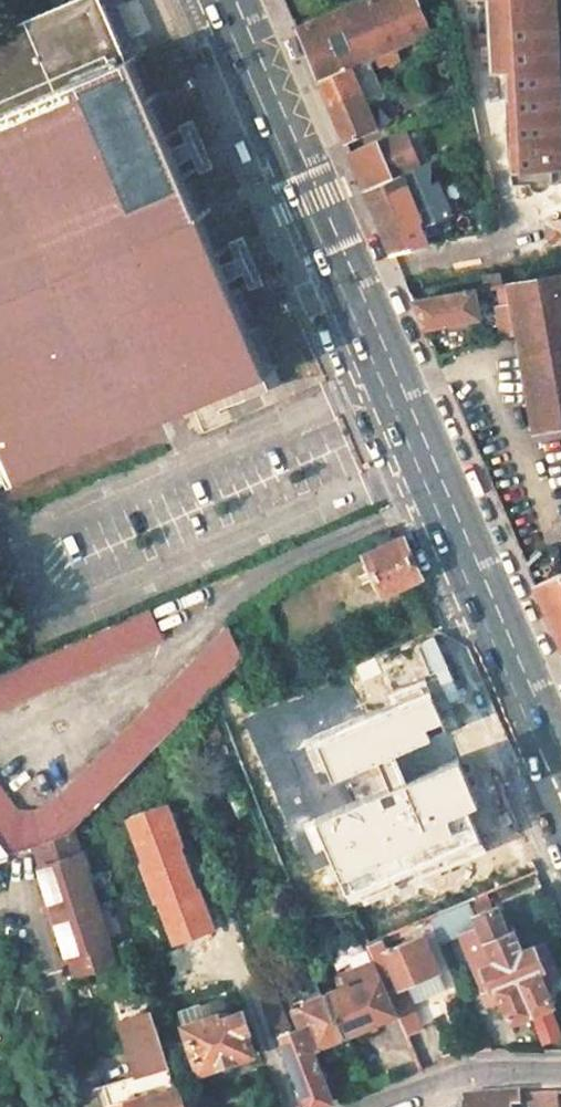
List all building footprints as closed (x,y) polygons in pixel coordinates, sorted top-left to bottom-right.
[(12,480),(191,404),(262,374),(100,0),(69,0),(0,30),(0,453),(12,480)] [(415,0),(364,0),(296,30),(318,80),(373,57),(430,33),(415,0)] [(554,0),(484,0),(489,72),(506,71),(512,168),(560,167),(560,134),(554,0)] [(378,71),(373,57),(318,80),(344,142),(373,130),(363,107),(367,105),(365,99),(374,95),(366,75),(378,71)] [(376,142),(348,152),(360,180),(365,191),(392,179),(387,168),(397,164),(385,137),(376,142)] [(397,164),(387,168),(392,179),(401,175),(397,164)] [(417,212),(401,175),(392,179),(365,191),(381,228),(417,212)] [(391,252),(426,245),(427,215),(404,224),(406,229),(385,238),(391,252)] [(508,284),(534,433),(560,426),(560,272),(508,284)] [(438,297),(436,286),(409,294),(412,301),(438,297)] [(478,318),(474,290),(438,297),(412,301),(424,328),(478,318)] [(0,453),(0,485),(12,480),(0,453)] [(367,555),(384,592),(409,581),(404,570),(413,566),(396,543),(367,555)] [(556,573),(534,586),(560,647),(560,572),(556,573)] [(163,639),(150,608),(22,663),(0,672),(0,709),(163,639)] [(8,855),(34,846),(69,833),(243,659),(227,627),(59,795),(32,811),(18,810),(0,785),(0,844),(8,855)] [(419,644),(370,665),(392,716),(441,694),(419,644)] [(245,790),(280,776),(242,683),(207,697),(245,790)] [(476,879),(440,795),(378,820),(401,874),(417,868),(430,898),(476,879)] [(93,900),(73,838),(69,833),(34,846),(40,865),(38,866),(53,913),(93,900)] [(474,917),(494,908),(496,907),(489,890),(475,895),(467,900),(474,917)] [(53,913),(68,958),(70,957),(77,979),(116,967),(93,900),(53,913)] [(429,918),(440,942),(478,926),(474,917),(467,900),(440,913),(429,918)] [(478,926),(494,964),(507,958),(521,952),(510,928),(505,930),(496,907),(494,908),(474,917),(478,926)] [(367,944),(406,1033),(420,1026),(402,985),(437,970),(422,934),(390,948),(385,937),(382,938),(367,944)] [(507,958),(528,1007),(548,999),(543,985),(554,979),(560,977),(560,970),(549,941),(533,947),(521,952),(507,958)] [(22,957),(30,980),(39,972),(33,953),(22,957)] [(500,999),(507,1015),(528,1007),(507,958),(494,964),(481,968),(495,1001),(500,999)] [(325,994),(343,1035),(384,1018),(396,1014),(380,975),(373,960),(341,973),(346,985),(325,994)] [(260,984),(278,1036),(291,1031),(277,994),(267,985),(260,984)] [(304,1106),(314,1106),(331,1101),(311,1048),(343,1035),(325,994),(305,1002),(306,1005),(294,1010),(301,1028),(291,1031),(278,1036),(304,1106)] [(183,1025),(198,1071),(252,1053),(244,1031),(248,1030),(242,1012),(227,1016),(221,999),(179,1013),(183,1025)] [(560,1037),(560,1030),(551,1005),(530,1014),(542,1045),(560,1037)] [(122,1022),(139,1075),(131,1077),(137,1096),(109,1105),(109,1106),(185,1106),(179,1087),(164,1045),(154,1014),(154,1012),(122,1022)] [(384,1018),(397,1049),(409,1044),(406,1033),(396,1014),(384,1018)] [(131,1077),(103,1085),(109,1105),(137,1096),(131,1077)] [(530,1106),(559,1106),(558,1089),(529,1091),(530,1106)] [(462,1097),(461,1106),(510,1106),(510,1105),(520,1105),(520,1093),(462,1097)]
